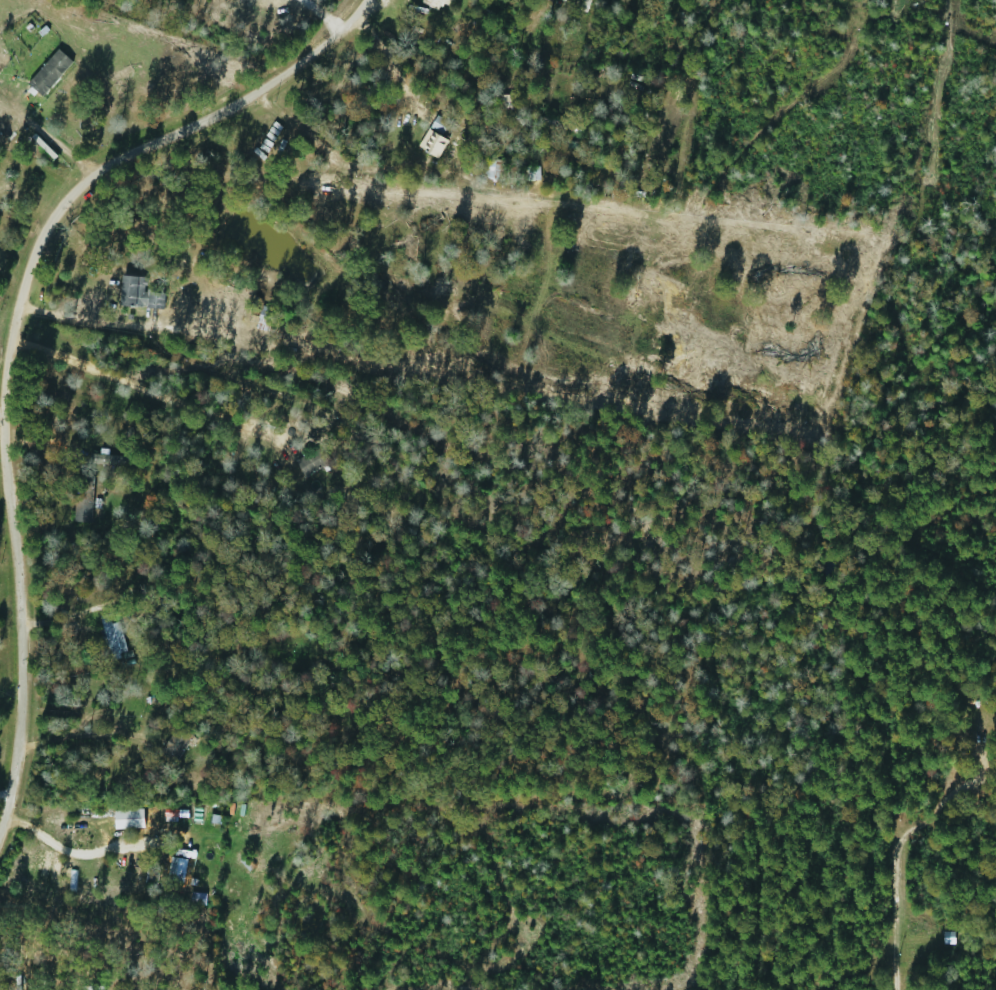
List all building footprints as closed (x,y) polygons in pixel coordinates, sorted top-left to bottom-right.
[(418,3),(435,11),(440,0),(420,0),(418,3)] [(39,96),(70,63),(55,49),(25,83),(39,96)] [(416,148),(436,159),(446,139),(447,139),(454,126),(433,115),(416,148)] [(536,125),(579,135),(580,127),(537,117),(536,125)] [(504,160),(481,160),(481,180),(504,180),(504,160)] [(161,309),(162,293),(143,293),(144,278),(118,277),(117,308),(161,309)] [(274,332),(275,307),(257,306),(256,331),(274,332)] [(292,461),(300,477),(329,462),(321,446),(292,461)] [(90,523),(91,477),(71,476),(71,522),(90,523)] [(123,655),(115,622),(108,624),(105,614),(96,616),(107,659),(123,655)] [(157,753),(172,763),(190,736),(175,726),(157,753)] [(202,864),(191,862),(192,855),(174,851),(167,880),(197,887),(202,864)] [(952,934),(942,934),(942,944),(952,944),(952,934)]
